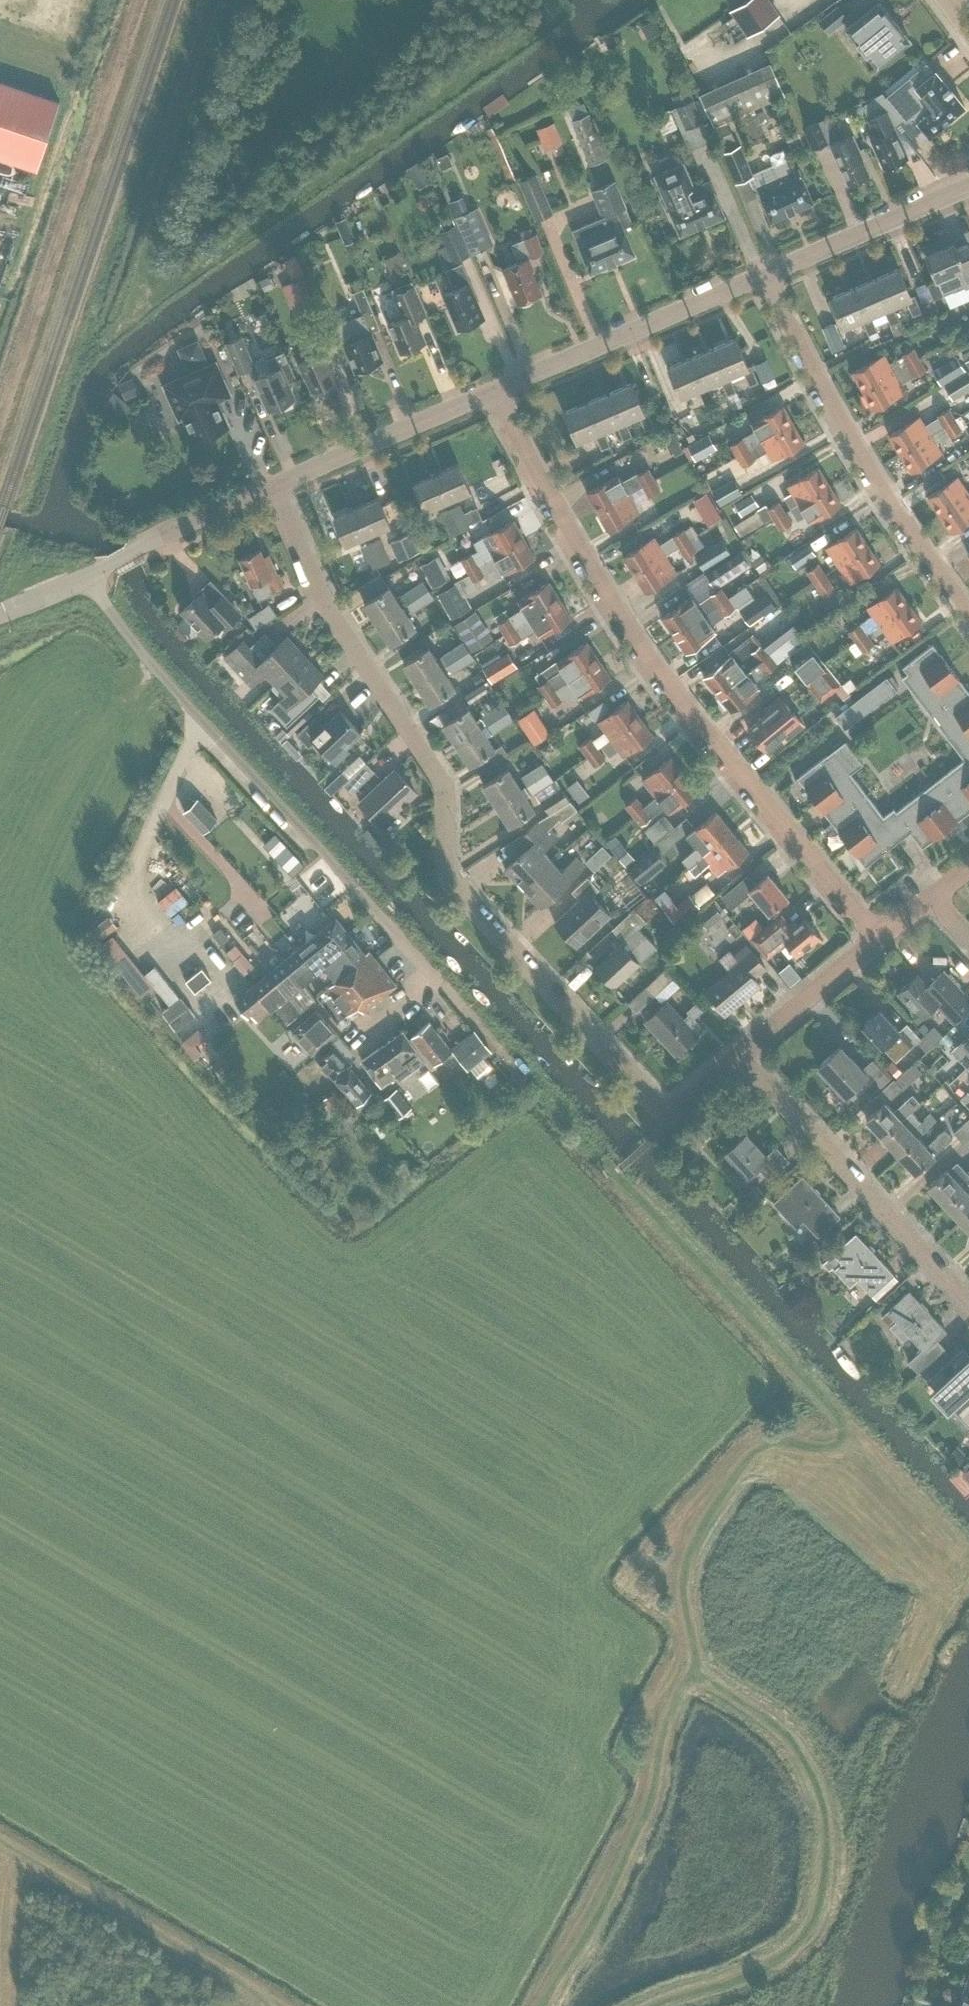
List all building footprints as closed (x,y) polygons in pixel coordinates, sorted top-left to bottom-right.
[(729,11),(747,37),(779,15),(769,0),(745,0),(729,11)] [(846,29),(877,68),(910,41),(879,2),(846,29)] [(823,26),(831,36),(847,23),(839,13),(823,26)] [(646,24),(641,27),(647,38),(661,31),(655,19),(651,21),(646,24)] [(876,97),(898,125),(904,120),(906,122),(913,116),(918,122),(930,137),(965,107),(935,72),(934,72),(927,63),(886,96),(883,92),(876,97)] [(784,95),(770,64),(699,96),(714,127),(784,95)] [(37,172),(60,102),(0,82),(0,159),(37,172)] [(671,108),(688,150),(710,141),(688,87),(670,95),(675,107),(671,108)] [(494,100),(483,107),(489,117),(509,104),(503,94),(500,96),(494,100)] [(900,130),(896,132),(894,128),(898,125),(876,97),(862,106),(869,119),(868,120),(875,137),(871,138),(885,168),(908,158),(904,150),(912,147),(900,130)] [(573,121),(591,166),(608,158),(589,114),(573,121)] [(803,128),(812,148),(827,142),(817,121),(803,128)] [(562,142),(554,122),(537,129),(545,150),(562,142)] [(492,127),(486,130),(509,181),(515,178),(499,144),(492,127)] [(853,136),(830,146),(834,155),(840,169),(843,168),(850,184),(868,176),(861,160),(863,159),(857,145),(853,136)] [(752,176),(739,145),(722,152),(735,183),(752,176)] [(442,156),(436,158),(441,170),(452,165),(448,153),(445,154),(442,156)] [(419,162),(406,169),(419,189),(431,182),(419,162)] [(725,216),(709,181),(693,188),(683,163),(655,175),(680,235),(725,216)] [(777,178),(756,187),(771,221),(813,202),(798,169),(790,172),(787,164),(773,170),(777,178)] [(520,181),(536,219),(552,212),(535,174),(520,181)] [(604,217),(572,230),(575,238),(590,273),(635,254),(624,228),(633,225),(614,181),(593,191),(604,217)] [(418,201),(418,205),(421,209),(427,209),(430,206),(430,200),(427,196),(426,196),(424,196),(422,196),(418,201)] [(493,244),(477,208),(468,212),(461,196),(447,202),(470,254),(493,244)] [(469,255),(456,225),(439,232),(445,246),(437,249),(445,266),(469,255)] [(345,231),(340,234),(345,245),(354,241),(350,230),(348,230),(345,231)] [(534,271),(529,259),(542,253),(535,235),(511,245),(519,263),(503,269),(518,304),(520,303),(524,305),(531,302),(532,298),(542,294),(532,271),(534,271)] [(968,285),(968,248),(967,244),(956,249),(954,244),(926,256),(943,296),(944,296),(944,295),(953,291),(953,292),(968,285)] [(392,278),(406,273),(398,253),(384,259),(392,278)] [(471,326),(474,323),(484,319),(475,297),(476,297),(470,283),(462,263),(447,269),(455,288),(443,293),(451,312),(459,329),(462,328),(465,328),(471,326)] [(911,297),(899,268),(876,278),(889,308),(893,306),(906,300),(913,316),(921,312),(914,296),(911,297)] [(304,277),(291,282),(291,283),(296,293),(304,314),(317,309),(317,308),(308,288),(304,277)] [(876,278),(854,288),(866,317),(870,316),(884,310),(891,325),(899,321),(893,306),(889,308),(876,278)] [(413,350),(415,347),(425,343),(413,314),(424,310),(412,283),(393,291),(404,317),(389,323),(401,353),(404,352),(407,352),(413,350)] [(868,335),(877,331),(870,316),(866,317),(854,288),(831,297),(844,327),(862,319),(868,335)] [(345,345),(356,372),(382,361),(371,333),(380,329),(363,289),(353,293),(363,317),(351,322),(350,320),(336,326),(344,345),(345,345)] [(942,315),(937,317),(938,318),(941,326),(942,327),(949,324),(945,314),(944,314),(943,314),(942,315)] [(821,327),(832,352),(844,347),(833,322),(821,327)] [(188,362),(209,352),(199,332),(178,341),(188,362)] [(242,336),(225,343),(238,374),(255,367),(242,336)] [(735,338),(713,348),(726,378),(729,376),(743,370),(749,386),(758,382),(751,366),(748,367),(735,338)] [(884,355),(852,372),(863,391),(920,359),(908,339),(896,346),(902,356),(888,363),(884,355)] [(307,377),(314,393),(338,383),(331,367),(334,366),(327,351),(326,351),(321,340),(310,345),(315,356),(298,363),(305,378),(307,377)] [(703,387),(707,386),(721,380),(727,395),(736,391),(729,376),(726,378),(713,348),(690,358),(703,387)] [(272,370),(256,377),(258,384),(269,410),(273,408),(276,410),(283,407),(283,404),(294,399),(287,383),(295,379),(283,353),(268,360),(272,370)] [(964,371),(955,356),(932,370),(940,385),(964,371)] [(707,386),(703,387),(690,358),(668,367),(681,397),(699,389),(705,404),(714,401),(707,386)] [(873,410),(905,392),(900,384),(913,376),(914,378),(926,370),(920,359),(863,391),(873,410)] [(755,364),(763,383),(774,378),(766,360),(755,364)] [(231,395),(217,362),(162,385),(178,421),(185,418),(195,442),(228,428),(216,402),(231,395)] [(952,400),(968,389),(968,374),(967,370),(943,385),(952,400)] [(125,381),(119,384),(126,399),(139,393),(132,378),(130,379),(125,381)] [(631,383),(609,393),(622,422),(625,421),(639,415),(645,430),(654,427),(647,410),(644,412),(631,383)] [(106,399),(99,407),(103,410),(119,423),(132,407),(120,397),(113,391),(106,399)] [(622,422),(609,393),(587,402),(599,432),(603,430),(617,424),(623,440),(632,436),(625,421),(622,422)] [(601,449),(610,446),(603,430),(599,432),(587,402),(564,412),(577,442),(595,434),(601,449)] [(729,445),(736,457),(793,424),(783,405),(751,423),(755,430),(729,445)] [(900,454),(930,435),(943,427),(955,419),(949,409),(937,416),(937,417),(924,425),(919,417),(888,436),(900,454)] [(698,433),(689,413),(677,419),(685,438),(698,433)] [(950,438),(962,431),(955,419),(943,427),(950,438)] [(773,461),(804,443),(793,424),(736,457),(741,467),(754,460),(753,458),(767,450),(773,461)] [(674,432),(665,437),(674,456),(683,451),(674,432)] [(702,436),(684,447),(691,460),(692,461),(716,447),(711,438),(708,434),(708,433),(704,436),(702,436)] [(942,453),(930,435),(900,454),(911,472),(942,453)] [(458,464),(436,473),(447,501),(470,491),(458,464)] [(783,497),(791,509),(829,486),(818,467),(787,486),(791,493),(783,497)] [(597,511),(628,494),(628,493),(642,485),(643,486),(655,479),(650,469),(637,475),(635,473),(621,481),(618,475),(587,493),(597,511)] [(425,510),(447,501),(436,473),(413,483),(425,510)] [(940,515),(968,495),(968,494),(957,477),(927,497),(940,515)] [(741,493),(733,478),(711,490),(719,505),(741,493)] [(661,491),(655,479),(643,486),(649,498),(661,491)] [(810,523),(841,504),(829,486),(791,509),(797,519),(805,515),(810,523)] [(639,513),(628,494),(597,511),(608,530),(639,513)] [(698,498),(694,501),(700,511),(711,505),(705,495),(702,496),(698,498)] [(735,505),(741,517),(759,507),(752,495),(735,505)] [(940,515),(952,533),(968,521),(968,495),(940,515)] [(378,498),(356,507),(368,535),(390,525),(378,498)] [(741,537),(772,518),(774,520),(785,513),(779,504),(778,502),(767,509),(765,506),(759,509),(758,510),(733,525),(741,537)] [(461,505),(451,509),(461,532),(471,528),(469,525),(482,520),(477,508),(465,513),(461,505)] [(345,545),(368,535),(356,507),(334,517),(345,545)] [(451,536),(461,532),(451,509),(441,513),(451,536)] [(785,513),(774,520),(781,531),(793,524),(785,513)] [(514,520),(482,538),(492,556),(524,539),(514,520)] [(835,561),(838,566),(868,546),(856,528),(826,548),(830,554),(825,558),(829,565),(835,561)] [(678,547),(681,545),(687,542),(690,540),(684,529),(671,537),(678,547)] [(397,540),(390,543),(398,561),(419,552),(411,533),(403,537),(397,540)] [(623,556),(635,575),(665,556),(664,554),(672,549),(666,540),(658,545),(653,537),(623,556)] [(535,558),(524,539),(492,556),(479,564),(478,564),(467,571),(469,574),(470,577),(473,580),(473,582),(485,575),(484,575),(493,570),(498,578),(535,558)] [(371,544),(380,566),(389,562),(380,540),(371,544)] [(697,551),(690,540),(687,542),(681,545),(678,547),(685,558),(697,551)] [(729,553),(721,540),(694,557),(702,570),(729,553)] [(362,547),(371,570),(380,566),(371,544),(362,547)] [(815,555),(808,544),(787,557),(794,568),(815,555)] [(880,564),(868,546),(838,566),(850,584),(880,564)] [(272,595),(271,592),(284,587),(278,573),(277,574),(270,558),(265,561),(260,549),(240,558),(251,586),(252,586),(258,600),(272,595)] [(441,556),(438,549),(418,560),(431,583),(438,579),(429,563),(441,556)] [(739,551),(704,574),(712,586),(716,583),(718,586),(748,566),(739,551)] [(473,552),(460,559),(467,571),(478,564),(479,564),(477,560),(475,556),(474,553),(473,552)] [(764,554),(752,562),(759,573),(771,565),(768,562),(766,558),(764,554)] [(676,574),(665,556),(635,575),(646,593),(676,574)] [(819,565),(807,572),(813,582),(825,574),(819,565)] [(691,597),(662,618),(674,636),(704,615),(704,616),(717,607),(716,606),(728,598),(722,588),(720,590),(718,586),(716,583),(712,586),(704,574),(704,573),(683,586),(691,597)] [(469,574),(456,581),(457,582),(464,596),(477,589),(475,585),(473,582),(473,580),(470,577),(469,574)] [(821,593),(832,585),(825,574),(813,582),(821,593)] [(364,604),(377,624),(402,608),(401,606),(407,603),(408,604),(429,591),(422,581),(396,598),(389,587),(364,604)] [(464,596),(457,582),(436,594),(450,619),(471,607),(464,596)] [(523,609),(510,617),(516,627),(529,619),(560,600),(549,582),(518,601),(523,609)] [(728,598),(716,606),(717,607),(723,616),(735,608),(752,596),(745,586),(728,598)] [(867,607),(879,625),(908,604),(896,586),(867,607)] [(227,619),(231,623),(239,616),(234,605),(223,594),(213,603),(202,591),(181,611),(207,638),(227,619)] [(429,591),(408,604),(413,612),(433,598),(429,591)] [(737,633),(763,615),(751,599),(726,617),(737,633)] [(560,600),(529,619),(530,620),(536,630),(541,637),(571,619),(560,600)] [(248,619),(256,630),(277,615),(269,604),(248,619)] [(892,643),(921,621),(908,604),(879,625),(892,643)] [(704,615),(674,636),(687,653),(716,633),(711,625),(723,616),(717,607),(704,616),(704,615)] [(391,644),(416,628),(402,608),(377,624),(391,644)] [(470,614),(454,624),(472,651),(488,641),(473,618),(470,614)] [(509,617),(497,624),(504,635),(504,634),(515,628),(516,627),(510,617),(509,617)] [(515,628),(504,634),(511,646),(536,630),(530,620),(515,628)] [(791,620),(779,630),(786,639),(787,639),(798,630),(798,629),(796,627),(794,625),(791,620)] [(704,678),(717,694),(768,654),(752,634),(728,653),(731,656),(704,678)] [(863,653),(874,645),(866,634),(855,642),(863,653)] [(243,641),(225,658),(251,686),(266,672),(276,683),(305,656),(287,637),(262,661),(243,641)] [(790,662),(799,674),(820,658),(806,640),(789,654),(790,662)] [(429,647),(403,664),(417,684),(468,650),(462,641),(436,658),(429,647)] [(537,686),(544,697),(599,660),(587,642),(557,662),(562,669),(537,686)] [(907,673),(901,678),(914,694),(949,667),(932,645),(903,667),(907,673)] [(447,676),(473,659),(468,650),(417,684),(430,704),(455,688),(447,676)] [(483,669),(492,684),(517,668),(508,654),(483,669)] [(753,682),(776,664),(768,654),(717,694),(731,711),(759,689),(753,682)] [(276,683),(271,687),(282,698),(271,708),(288,725),(306,708),(320,695),(312,686),(323,675),(305,656),(276,683)] [(841,684),(820,658),(799,674),(820,701),(842,685),(841,684)] [(581,698),(611,678),(599,660),(544,697),(550,706),(564,697),(567,699),(569,700),(573,701),(576,700),(578,699),(580,697),(581,698)] [(931,716),(966,689),(949,667),(914,694),(931,716)] [(482,681),(476,671),(464,678),(471,688),(482,681)] [(882,698),(883,699),(896,690),(886,676),(834,715),(844,728),(882,698)] [(850,678),(841,684),(842,685),(846,690),(848,693),(856,686),(853,682),(852,681),(850,678)] [(966,689),(931,716),(948,738),(968,722),(968,692),(966,689)] [(451,719),(443,724),(457,745),(481,728),(487,724),(508,711),(503,704),(477,721),(468,708),(461,698),(444,709),(451,719)] [(627,700),(598,722),(604,730),(611,739),(640,718),(627,700)] [(762,747),(765,750),(781,737),(784,742),(804,725),(784,701),(772,710),(748,729),(757,740),(755,741),(761,748),(762,747)] [(349,750),(346,747),(361,733),(340,711),(323,727),(322,725),(315,717),(296,735),(308,748),(315,741),(335,763),(349,750)] [(493,734),(514,720),(508,711),(487,724),(493,734)] [(553,732),(540,712),(520,725),(534,745),(553,732)] [(640,718),(611,739),(618,749),(624,756),(653,735),(640,718)] [(948,738),(964,760),(965,761),(968,757),(968,722),(948,738)] [(481,728),(457,745),(470,765),(486,754),(495,749),(487,738),(493,734),(487,724),(481,728)] [(282,728),(275,735),(282,743),(289,736),(285,731),(282,728)] [(590,738),(579,746),(587,757),(598,748),(590,738)] [(815,801),(850,774),(863,764),(845,741),(797,778),(815,801)] [(595,767),(606,758),(598,748),(587,757),(595,767)] [(360,755),(341,772),(348,779),(366,762),(363,759),(360,755)] [(670,757),(642,780),(656,797),(684,774),(670,757)] [(965,761),(964,760),(941,777),(968,813),(968,812),(968,766),(965,761)] [(352,791),(355,787),(373,770),(367,764),(346,784),(352,791)] [(523,778),(527,785),(548,771),(542,764),(523,778)] [(483,785),(496,805),(521,789),(508,769),(483,785)] [(405,819),(396,811),(416,793),(394,770),(359,803),(389,834),(405,819)] [(548,771),(527,785),(528,786),(522,790),(521,789),(496,805),(510,826),(534,809),(528,799),(536,794),(554,781),(548,771)] [(652,817),(650,815),(663,805),(670,814),(697,791),(684,774),(656,797),(643,806),(644,807),(633,816),(641,826),(652,817)] [(867,795),(850,774),(815,801),(831,822),(867,795)] [(968,813),(941,777),(919,794),(946,830),(968,813)] [(567,800),(559,789),(554,781),(536,794),(547,813),(550,811),(567,800)] [(589,798),(581,788),(571,795),(578,805),(589,798)] [(910,832),(922,848),(946,830),(919,794),(896,812),(911,831),(910,832)] [(831,822),(847,844),(883,816),(867,795),(831,822)] [(633,816),(644,807),(643,806),(636,797),(625,807),(633,816)] [(217,820),(197,799),(184,812),(203,833),(217,820)] [(505,869),(522,888),(552,861),(542,850),(545,847),(546,848),(557,838),(549,829),(560,819),(563,821),(576,809),(569,801),(537,822),(522,836),(530,845),(505,869)] [(911,831),(896,812),(894,808),(883,816),(847,844),(865,867),(910,832),(911,831)] [(696,848),(682,860),(688,868),(703,856),(702,855),(711,848),(712,849),(732,832),(715,812),(695,829),(686,837),(696,848)] [(664,815),(641,834),(651,846),(674,827),(664,815)] [(703,856),(688,868),(695,877),(708,865),(717,875),(727,867),(728,868),(748,851),(732,832),(712,849),(711,848),(702,855),(703,856)] [(274,833),(263,843),(292,875),(303,865),(285,846),(274,833)] [(610,855),(601,845),(584,861),(593,871),(610,855)] [(652,847),(627,867),(641,883),(652,874),(647,868),(661,857),(659,854),(655,850),(652,847)] [(565,869),(562,872),(552,861),(522,888),(540,907),(574,876),(573,876),(584,866),(576,858),(565,868),(565,869)] [(751,892),(769,913),(787,898),(768,874),(756,885),(747,875),(722,899),(732,910),(751,892)] [(555,923),(576,946),(610,916),(592,896),(599,889),(588,877),(572,892),(579,900),(555,923)] [(673,903),(664,910),(677,926),(700,907),(689,894),(675,905),(673,903)] [(712,904),(697,917),(707,928),(722,915),(718,911),(712,904)] [(155,978),(115,925),(121,922),(111,909),(91,924),(141,989),(155,978)] [(643,923),(633,912),(613,931),(623,942),(595,967),(614,987),(655,949),(637,929),(643,923)] [(781,915),(752,939),(767,958),(772,953),(785,943),(795,955),(819,936),(805,919),(795,927),(791,923),(789,924),(781,915)] [(332,952),(342,945),(338,940),(348,933),(336,918),(298,949),(311,965),(319,958),(324,965),(335,956),(332,952)] [(755,918),(742,929),(750,939),(763,928),(760,925),(758,922),(755,918)] [(215,933),(212,935),(220,945),(228,938),(220,928),(218,930),(215,933)] [(324,965),(336,979),(326,987),(316,996),(337,1023),(358,1006),(363,1012),(396,986),(369,952),(365,955),(348,933),(338,940),(342,945),(332,952),(335,956),(324,965)] [(759,985),(753,977),(764,968),(746,946),(734,956),(740,963),(705,992),(724,1014),(759,985)] [(316,971),(311,965),(298,949),(283,961),(302,984),(316,971)] [(238,957),(233,961),(244,974),(253,967),(242,954),(240,955),(238,957)] [(302,984),(283,961),(269,972),(287,995),(302,984)] [(187,980),(195,991),(210,980),(202,970),(187,980)] [(646,988),(654,997),(673,979),(664,970),(646,988)] [(943,970),(927,986),(917,975),(897,994),(920,1019),(936,1004),(953,1022),(954,1021),(968,1007),(968,998),(943,970)] [(270,1009),(287,995),(269,972),(252,986),(270,1009)] [(240,995),(221,1010),(251,1047),(277,1026),(266,1012),(270,1009),(252,986),(241,996),(240,995)] [(666,1002),(645,1021),(676,1055),(697,1035),(693,1031),(700,1025),(693,1017),(701,1009),(695,1002),(686,1009),(689,1012),(682,1019),(666,1002)] [(968,1008),(968,1007),(954,1021),(955,1021),(968,1008)] [(862,1026),(895,1062),(921,1038),(906,1023),(899,1030),(880,1010),(862,1026)] [(324,1049),(339,1036),(316,1011),(293,1032),(312,1054),(321,1045),(324,1049)] [(954,1026),(965,1038),(958,1044),(967,1055),(961,1061),(968,1069),(968,1068),(968,1012),(954,1026)] [(199,1022),(182,1035),(195,1052),(212,1039),(199,1022)] [(429,1023),(412,1036),(420,1046),(415,1049),(424,1062),(428,1067),(433,1063),(434,1064),(451,1051),(429,1023)] [(451,1047),(468,1069),(490,1051),(473,1029),(451,1047)] [(409,1073),(424,1062),(415,1049),(402,1032),(362,1061),(381,1087),(395,1076),(398,1080),(409,1072),(409,1073)] [(339,1036),(324,1049),(315,1057),(334,1078),(351,1063),(344,1056),(351,1050),(339,1036)] [(840,1046),(818,1067),(844,1095),(857,1083),(869,1096),(889,1077),(872,1059),(862,1069),(840,1046)] [(892,1067),(889,1069),(896,1077),(902,1072),(894,1064),(893,1065),(892,1067)] [(961,1073),(954,1065),(941,1077),(948,1085),(961,1073)] [(350,1069),(336,1081),(344,1090),(357,1105),(371,1092),(350,1069)] [(866,1119),(882,1137),(892,1128),(901,1120),(912,1110),(920,1102),(911,1091),(891,1109),(886,1103),(902,1089),(894,1079),(872,1099),(879,1107),(866,1119)] [(334,1088),(320,1101),(335,1118),(349,1105),(334,1088)] [(380,1101),(395,1120),(411,1107),(396,1088),(380,1101)] [(960,1098),(965,1104),(968,1100),(968,1094),(967,1091),(964,1094),(961,1097),(960,1098)] [(882,1137),(898,1154),(908,1146),(916,1138),(917,1137),(936,1120),(929,1112),(921,1119),(912,1110),(901,1120),(892,1128),(882,1137)] [(968,1136),(968,1119),(954,1133),(962,1142),(968,1136)] [(294,1130),(303,1142),(313,1133),(304,1122),(294,1130)] [(944,1130),(926,1146),(919,1139),(917,1137),(898,1154),(915,1172),(934,1155),(952,1138),(944,1130)] [(758,1167),(769,1179),(788,1161),(776,1147),(767,1156),(746,1134),(726,1152),(748,1175),(758,1167)] [(310,1145),(302,1152),(309,1160),(317,1152),(315,1150),(312,1147),(310,1145)] [(944,1204),(968,1182),(968,1170),(967,1172),(957,1161),(948,1170),(947,1169),(928,1186),(944,1204)] [(773,1202),(795,1226),(802,1219),(818,1237),(840,1216),(802,1175),(773,1202)] [(968,1182),(944,1204),(961,1221),(968,1214),(968,1182)] [(752,1188),(748,1191),(754,1197),(762,1189),(756,1184),(754,1186),(752,1188)] [(961,1221),(968,1231),(968,1214),(961,1221)] [(833,1253),(822,1263),(829,1270),(832,1267),(834,1269),(835,1269),(850,1285),(857,1279),(864,1286),(872,1295),(894,1275),(856,1233),(833,1254),(833,1253)] [(804,1247),(811,1255),(820,1246),(814,1239),(804,1247)] [(824,1246),(818,1252),(823,1258),(829,1252),(828,1250),(826,1249),(824,1246)] [(917,1372),(943,1348),(937,1341),(946,1332),(909,1291),(887,1311),(895,1320),(889,1326),(902,1340),(908,1334),(921,1349),(907,1361),(917,1372)] [(928,1381),(931,1384),(928,1387),(931,1391),(929,1393),(947,1412),(952,1408),(968,1426),(968,1356),(962,1349),(940,1369),(928,1381)] [(947,1455),(955,1464),(963,1457),(955,1448),(947,1455)] [(968,1976),(960,2002),(968,2005),(968,1977),(968,1976)]
